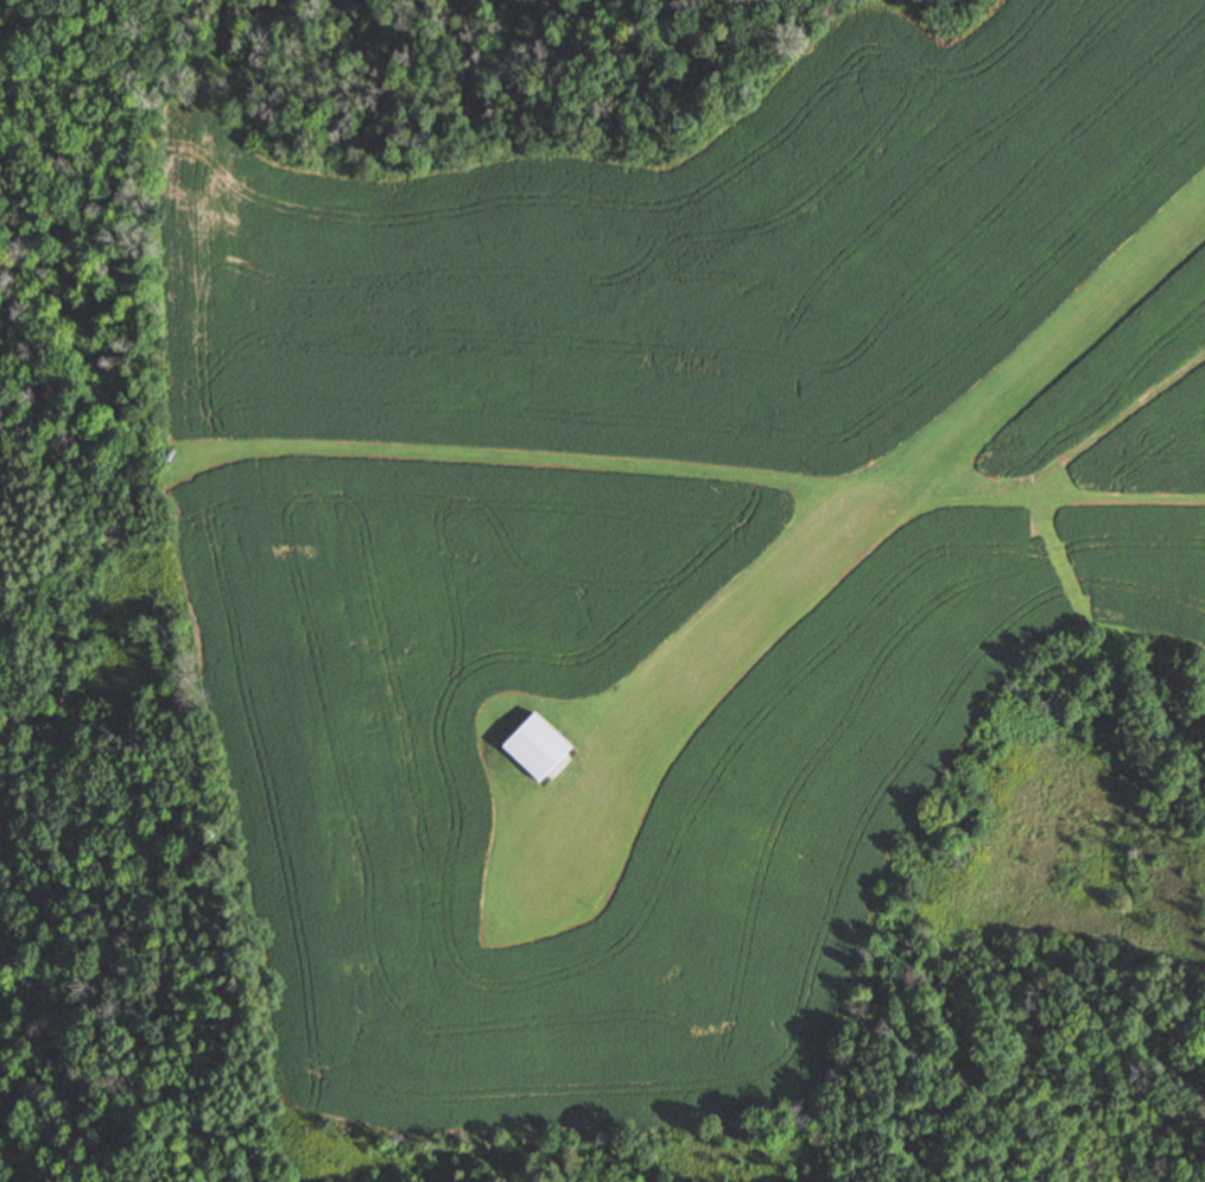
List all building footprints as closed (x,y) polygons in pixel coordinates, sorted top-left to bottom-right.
[(537,714),(506,745),(541,781),(572,751),(537,714)]
